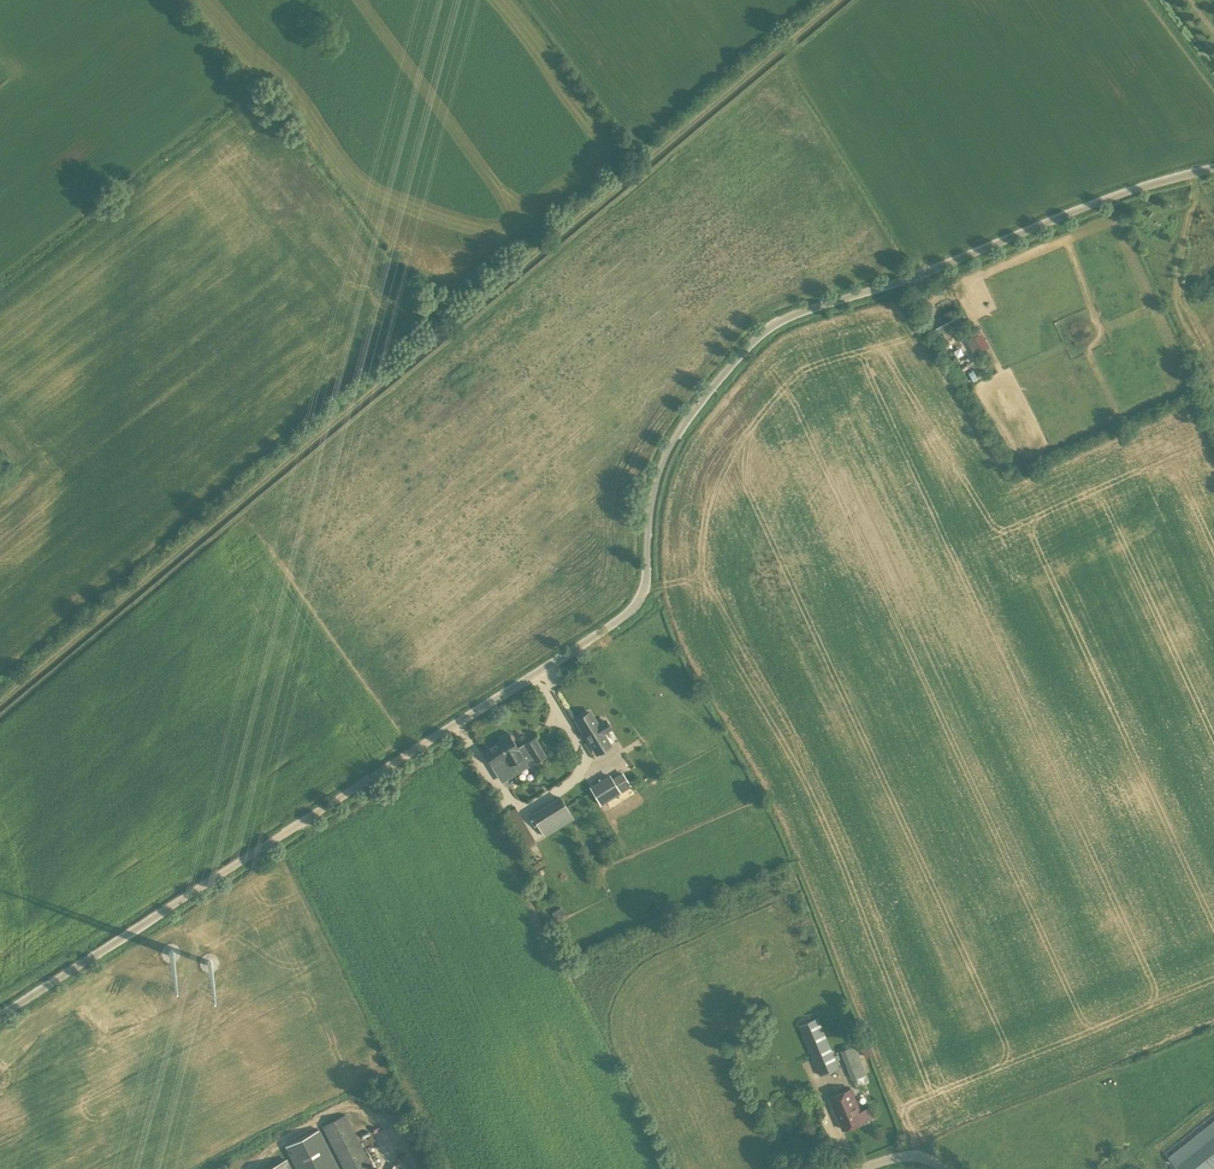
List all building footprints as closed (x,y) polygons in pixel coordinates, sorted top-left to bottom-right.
[(949,323),(959,318),(953,307),(942,313),(943,314),(930,320),(938,334),(951,327),(949,323)] [(967,340),(976,356),(983,353),(974,336),(967,340)] [(582,715),(576,719),(594,748),(598,754),(610,746),(606,740),(601,732),(609,727),(606,721),(605,721),(597,725),(594,720),(589,712),(588,712),(582,716),(582,715)] [(510,734),(501,740),(507,751),(504,754),(515,772),(517,771),(525,763),(520,756),(529,751),(524,743),(518,747),(510,734)] [(534,737),(524,743),(529,751),(535,761),(545,755),(543,753),(534,737)] [(501,740),(483,751),(484,753),(491,765),(500,779),(503,777),(513,773),(515,772),(504,754),(507,751),(501,740)] [(623,773),(612,780),(620,792),(630,786),(623,773)] [(532,815),(545,836),(574,818),(561,797),(532,815)] [(536,844),(516,807),(503,814),(523,851),(536,844)] [(818,1017),(799,1025),(821,1075),(840,1067),(818,1017)] [(854,1045),(843,1050),(854,1077),(865,1073),(854,1045)] [(869,1108),(860,1112),(851,1089),(830,1098),(844,1129),(872,1116),(869,1108)] [(1175,1165),(1178,1168),(1212,1168),(1213,1167),(1213,1135),(1175,1165)] [(290,1158),(268,1168),(295,1168),(290,1158)]
